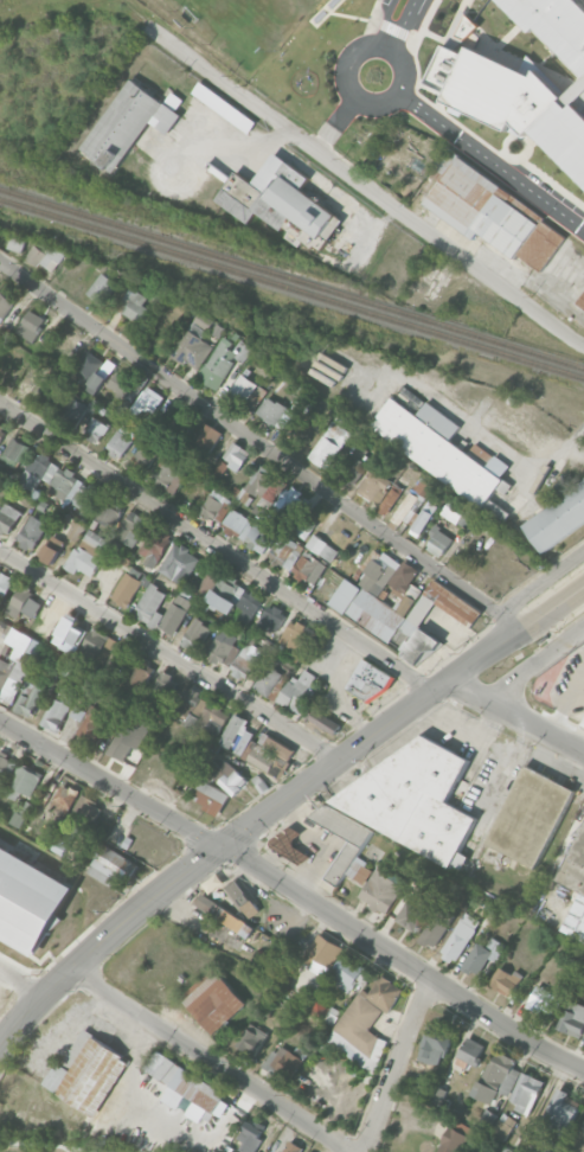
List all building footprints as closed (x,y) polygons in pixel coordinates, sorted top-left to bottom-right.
[(532,31),(500,0),(581,0),(583,3),(583,73),(537,26),(532,31)] [(564,96),(583,76),(583,95),(575,104),(583,114),(583,184),(531,132),(527,135),(513,122),(509,132),(444,101),(448,91),(428,82),(445,45),(466,55),(470,46),(533,77),(537,70),(564,96)] [(81,148),(131,78),(165,102),(114,172),(81,148)] [(256,122),(201,81),(193,92),(248,133),(256,122)] [(424,203),(458,155),(544,218),(543,220),(566,237),(541,271),(518,254),(514,260),(477,232),(473,238),(424,203)] [(217,199),(237,172),(269,194),(283,175),(277,172),(285,161),(309,178),(302,188),(336,213),(320,238),(290,217),(281,230),(256,211),(248,223),(217,199)] [(21,253),(27,238),(12,233),(7,248),(21,253)] [(65,251),(37,237),(26,260),(54,274),(65,251)] [(87,293),(102,303),(116,282),(102,272),(87,293)] [(147,297),(128,287),(121,301),(127,304),(121,313),(141,323),(148,309),(142,306),(147,297)] [(15,300),(0,293),(0,324),(2,325),(15,300)] [(35,341),(45,317),(28,310),(17,333),(35,341)] [(170,355),(198,371),(212,346),(202,340),(207,331),(216,337),(223,326),(196,311),(170,355)] [(218,389),(235,358),(244,363),(253,347),(237,339),(235,343),(221,336),(198,378),(218,389)] [(84,387),(94,394),(114,370),(88,349),(68,374),(84,387)] [(123,416),(149,378),(141,373),(138,376),(130,371),(126,376),(118,371),(107,386),(124,398),(116,411),(123,416)] [(28,398),(39,382),(24,372),(13,388),(28,398)] [(242,405),(244,402),(255,408),(267,391),(241,373),(226,395),(242,405)] [(156,413),(164,395),(144,386),(132,414),(140,417),(144,407),(156,413)] [(88,403),(70,396),(62,418),(80,424),(88,403)] [(293,409),(265,397),(256,417),(284,429),(293,409)] [(370,428),(504,521),(509,513),(490,499),(497,488),(505,494),(512,485),(501,477),(509,466),(475,442),(468,453),(450,440),(461,425),(426,401),(416,415),(391,397),(370,428)] [(98,445),(109,425),(92,416),(82,436),(98,445)] [(351,433),(332,420),(308,457),(327,470),(351,433)] [(222,432),(204,421),(190,445),(208,456),(222,432)] [(136,436),(121,426),(106,449),(121,459),(136,436)] [(14,470),(28,445),(12,436),(0,459),(0,462),(14,470)] [(241,469),(250,450),(233,441),(223,460),(241,469)] [(145,475),(155,456),(139,447),(129,467),(145,475)] [(374,457),(359,447),(338,477),(354,487),(374,457)] [(41,478),(50,482),(59,462),(35,451),(20,484),(35,491),(41,478)] [(187,468),(165,457),(151,483),(173,495),(187,468)] [(395,478),(373,465),(357,491),(379,504),(395,478)] [(91,513),(102,490),(60,468),(47,491),(67,501),(91,513)] [(262,499),(273,477),(255,468),(239,499),(249,505),(254,495),(262,499)] [(412,490),(391,519),(403,528),(434,485),(422,476),(412,490)] [(304,542),(318,523),(300,510),(308,499),(290,486),(289,488),(278,479),(257,508),(304,542)] [(571,489),(564,479),(555,485),(563,497),(523,524),(541,551),(583,523),(583,480),(571,489)] [(404,488),(394,482),(377,510),(387,516),(404,488)] [(233,499),(209,490),(200,513),(223,523),(233,499)] [(122,503),(108,496),(105,503),(119,509),(122,503)] [(467,529),(477,513),(452,497),(441,513),(467,529)] [(410,532),(419,538),(438,506),(429,500),(410,532)] [(6,502),(0,512),(0,532),(7,536),(22,512),(6,502)] [(94,519),(112,529),(121,512),(103,502),(94,519)] [(266,555),(280,533),(259,519),(257,523),(233,508),(221,527),(266,555)] [(138,548),(151,520),(129,510),(116,539),(138,548)] [(32,551),(48,524),(32,514),(16,542),(32,551)] [(66,537),(78,542),(86,525),(74,520),(66,537)] [(454,536),(434,526),(429,534),(433,537),(427,549),(442,558),(454,536)] [(140,555),(161,562),(171,535),(150,527),(140,555)] [(110,541),(88,528),(65,567),(75,574),(78,568),(90,575),(110,541)] [(40,558),(53,565),(64,541),(51,534),(40,558)] [(305,545),(281,534),(268,560),(291,572),(305,545)] [(339,550),(314,534),(306,545),(332,562),(339,550)] [(159,571),(184,586),(201,558),(176,542),(159,571)] [(326,566),(302,553),(291,573),(315,586),(326,566)] [(152,579),(131,565),(111,598),(126,608),(142,584),(147,587),(152,579)] [(1,604),(14,580),(0,573),(0,604),(1,604)] [(231,613),(236,605),(244,610),(239,620),(248,625),(263,597),(224,576),(210,602),(231,613)] [(163,613),(159,611),(167,590),(148,583),(134,618),(158,627),(163,613)] [(17,618),(21,612),(34,618),(42,603),(30,598),(32,593),(19,586),(5,612),(17,618)] [(176,635),(193,600),(177,592),(160,627),(176,635)] [(287,613),(268,604),(259,622),(278,631),(287,613)] [(87,630),(76,626),(80,618),(67,612),(53,643),(76,654),(87,630)] [(212,627),(195,617),(182,641),(199,651),(212,627)] [(292,619),(279,641),(297,651),(309,629),(292,619)] [(12,627),(5,642),(16,647),(8,662),(0,658),(0,694),(15,702),(44,643),(12,627)] [(131,649),(116,642),(117,639),(92,628),(78,658),(91,664),(95,657),(106,662),(103,670),(119,677),(131,649)] [(234,646),(238,635),(219,628),(208,658),(231,666),(239,647),(234,646)] [(246,681),(263,652),(247,642),(229,671),(246,681)] [(266,697),(284,676),(274,667),(282,659),(276,654),(250,683),(266,697)] [(123,687),(140,695),(154,665),(138,657),(123,687)] [(390,673),(363,657),(346,687),(373,703),(390,673)] [(162,705),(177,677),(163,669),(148,698),(162,705)] [(277,702),(302,713),(318,676),(303,669),(296,684),(287,680),(277,702)] [(32,718),(45,687),(27,680),(15,710),(32,718)] [(77,688),(61,682),(44,726),(60,733),(77,688)] [(187,687),(177,707),(189,714),(191,710),(201,715),(209,699),(187,687)] [(199,726),(220,735),(230,712),(209,703),(199,726)] [(82,721),(86,710),(74,706),(70,716),(82,721)] [(99,744),(112,715),(90,706),(78,735),(99,744)] [(335,734),(341,724),(316,709),(310,719),(335,734)] [(249,720),(234,713),(220,743),(234,750),(233,751),(242,756),(253,733),(245,729),(249,720)] [(123,723),(108,752),(125,761),(133,746),(140,750),(154,723),(136,715),(130,726),(123,723)] [(289,759),(295,750),(264,733),(259,742),(289,759)] [(476,817),(448,802),(469,757),(426,737),(321,800),(460,869),(466,857),(461,849),(476,817)] [(242,756),(278,778),(288,761),(252,739),(242,756)] [(7,759),(8,756),(0,753),(0,781),(8,784),(16,762),(7,759)] [(223,767),(210,759),(201,772),(237,796),(249,778),(226,762),(223,767)] [(486,844),(538,868),(575,787),(522,763),(486,844)] [(32,796),(42,775),(17,764),(4,794),(17,800),(21,792),(32,796)] [(191,800),(219,815),(230,795),(202,779),(191,800)] [(79,793),(59,781),(49,800),(69,811),(79,793)] [(70,816),(90,828),(103,807),(83,794),(70,816)] [(373,830),(322,802),(313,819),(349,839),(326,879),(339,886),(345,874),(364,884),(374,868),(357,859),(373,830)] [(579,889),(561,930),(583,940),(583,820),(558,881),(579,889)] [(52,849),(65,856),(79,827),(65,821),(52,849)] [(310,856),(293,844),(301,832),(288,823),(272,846),(302,867),(310,856)] [(140,863),(102,844),(87,873),(114,886),(118,878),(130,884),(140,863)] [(0,846),(0,934),(40,954),(75,883),(0,846)] [(387,914),(403,884),(375,869),(358,899),(387,914)] [(259,912),(240,880),(227,888),(247,920),(259,912)] [(415,933),(433,904),(414,892),(396,920),(415,933)] [(249,939),(256,928),(203,893),(195,904),(249,939)] [(454,916),(439,907),(419,940),(434,949),(454,916)] [(453,964),(481,921),(466,912),(439,954),(453,964)] [(328,977),(343,945),(317,933),(302,964),(328,977)] [(488,959),(495,963),(505,944),(491,937),(487,946),(476,941),(462,968),(479,976),(488,959)] [(328,977),(348,992),(366,967),(345,952),(328,977)] [(276,976),(285,968),(275,957),(266,966),(276,976)] [(489,987),(513,997),(522,975),(499,965),(489,987)] [(248,1001),(216,969),(182,1001),(216,1035),(248,1001)] [(359,989),(329,1037),(327,1043),(369,1070),(376,1072),(386,1040),(382,1039),(369,1030),(381,1010),(388,1012),(400,993),(402,988),(381,974),(370,992),(359,989)] [(551,1017),(562,997),(537,984),(527,1004),(551,1017)] [(331,1026),(340,1013),(318,999),(310,1012),(331,1026)] [(583,1032),(583,1005),(568,1000),(559,1030),(583,1037),(583,1032)] [(255,1056),(269,1034),(250,1023),(236,1045),(255,1056)] [(443,1066),(451,1030),(427,1024),(419,1061),(443,1066)] [(130,1059),(83,1031),(62,1065),(56,1061),(42,1084),(103,1120),(115,1100),(108,1096),(130,1059)] [(458,1058),(477,1066),(486,1045),(467,1037),(458,1058)] [(290,1084),(304,1060),(278,1043),(263,1067),(290,1084)] [(226,1094),(157,1049),(144,1069),(170,1086),(162,1099),(180,1111),(188,1097),(214,1113),(226,1094)] [(493,1105),(500,1092),(509,1096),(521,1071),(513,1067),(517,1059),(495,1049),(474,1096),(493,1105)] [(530,1113),(545,1082),(523,1071),(508,1103),(530,1113)] [(567,1136),(582,1100),(556,1090),(541,1125),(567,1136)] [(491,1133),(505,1141),(516,1120),(502,1112),(491,1133)] [(244,1151),(256,1151),(265,1129),(248,1122),(237,1149),(244,1151)] [(469,1136),(450,1126),(437,1151),(461,1151),(469,1136)] [(288,1140),(283,1151),(300,1151),(302,1146),(288,1140)] [(564,1146),(550,1140),(544,1151),(562,1151),(564,1146)]
